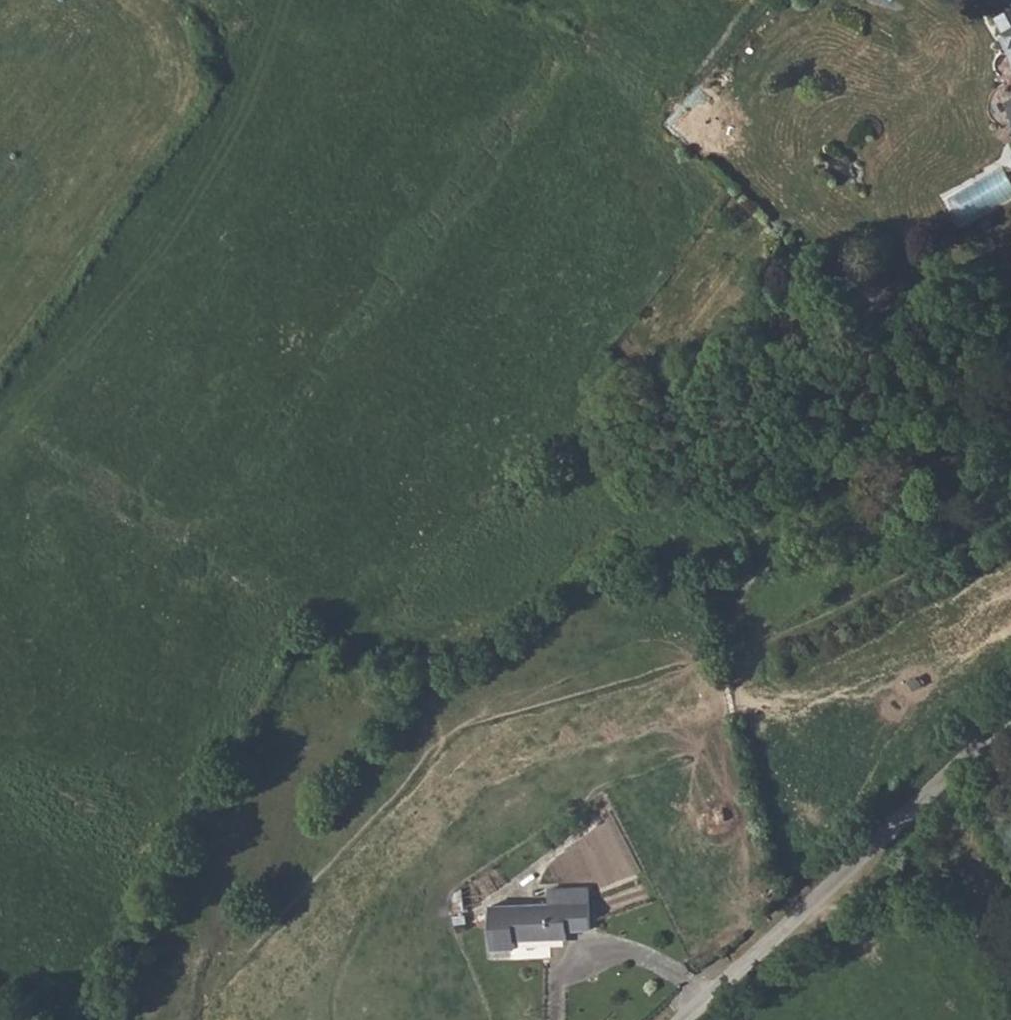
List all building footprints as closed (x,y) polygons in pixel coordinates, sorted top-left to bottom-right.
[(993,26),(1008,49),(1003,52),(1010,66),(1010,14),(993,26)] [(946,190),(960,220),(1010,197),(1010,179),(1004,164),(946,190)] [(587,881),(563,882),(546,883),(547,897),(489,900),(491,940),(511,939),(511,932),(563,931),(563,922),(587,921),(587,881)]
